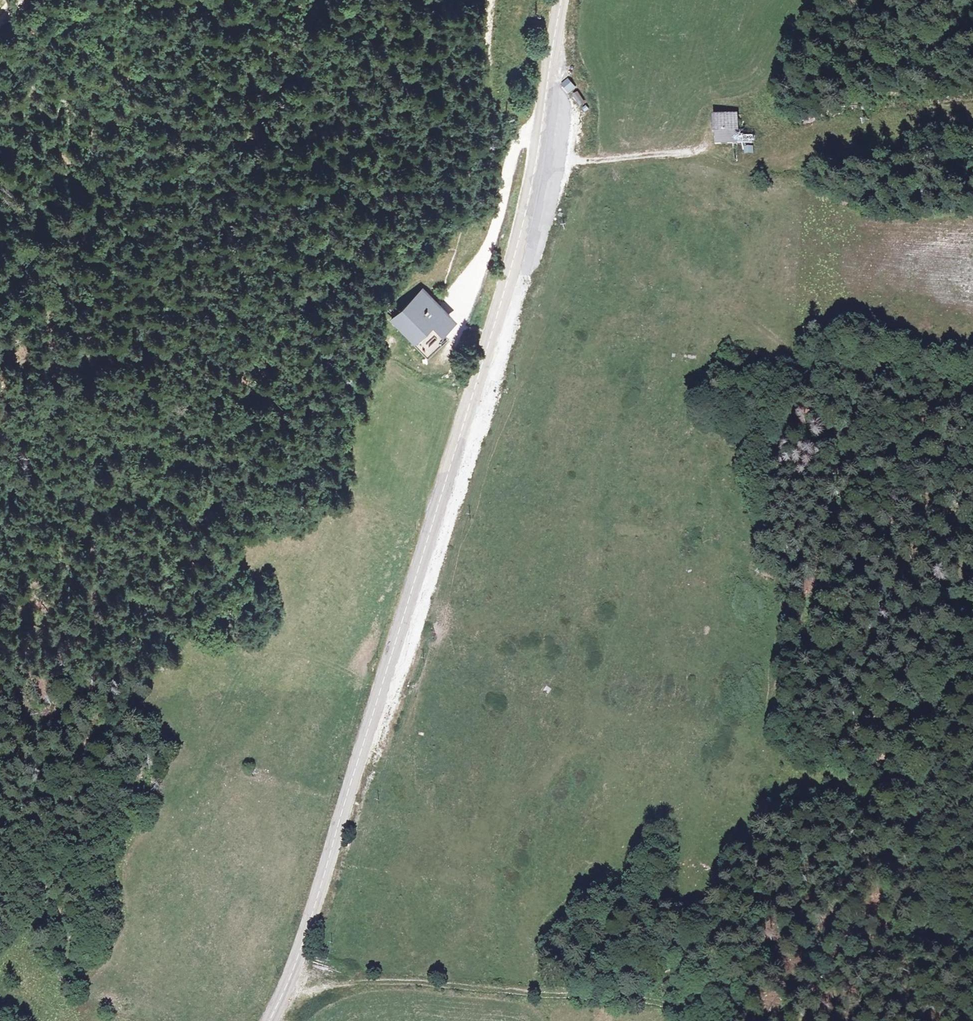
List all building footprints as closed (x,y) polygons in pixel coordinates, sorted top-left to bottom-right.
[(576,87),(568,78),(561,84),(569,93),(576,87)] [(585,102),(578,91),(572,95),(579,105),(585,102)] [(735,130),(734,111),(712,112),(712,130),(714,130),(715,144),(739,143),(739,130),(735,130)] [(754,153),(753,144),(743,145),(744,153),(754,153)] [(467,161),(455,162),(455,174),(467,173),(467,161)] [(420,288),(390,318),(424,357),(445,334),(439,328),(448,318),(420,288)] [(686,934),(682,944),(694,947),(698,938),(686,934)]
